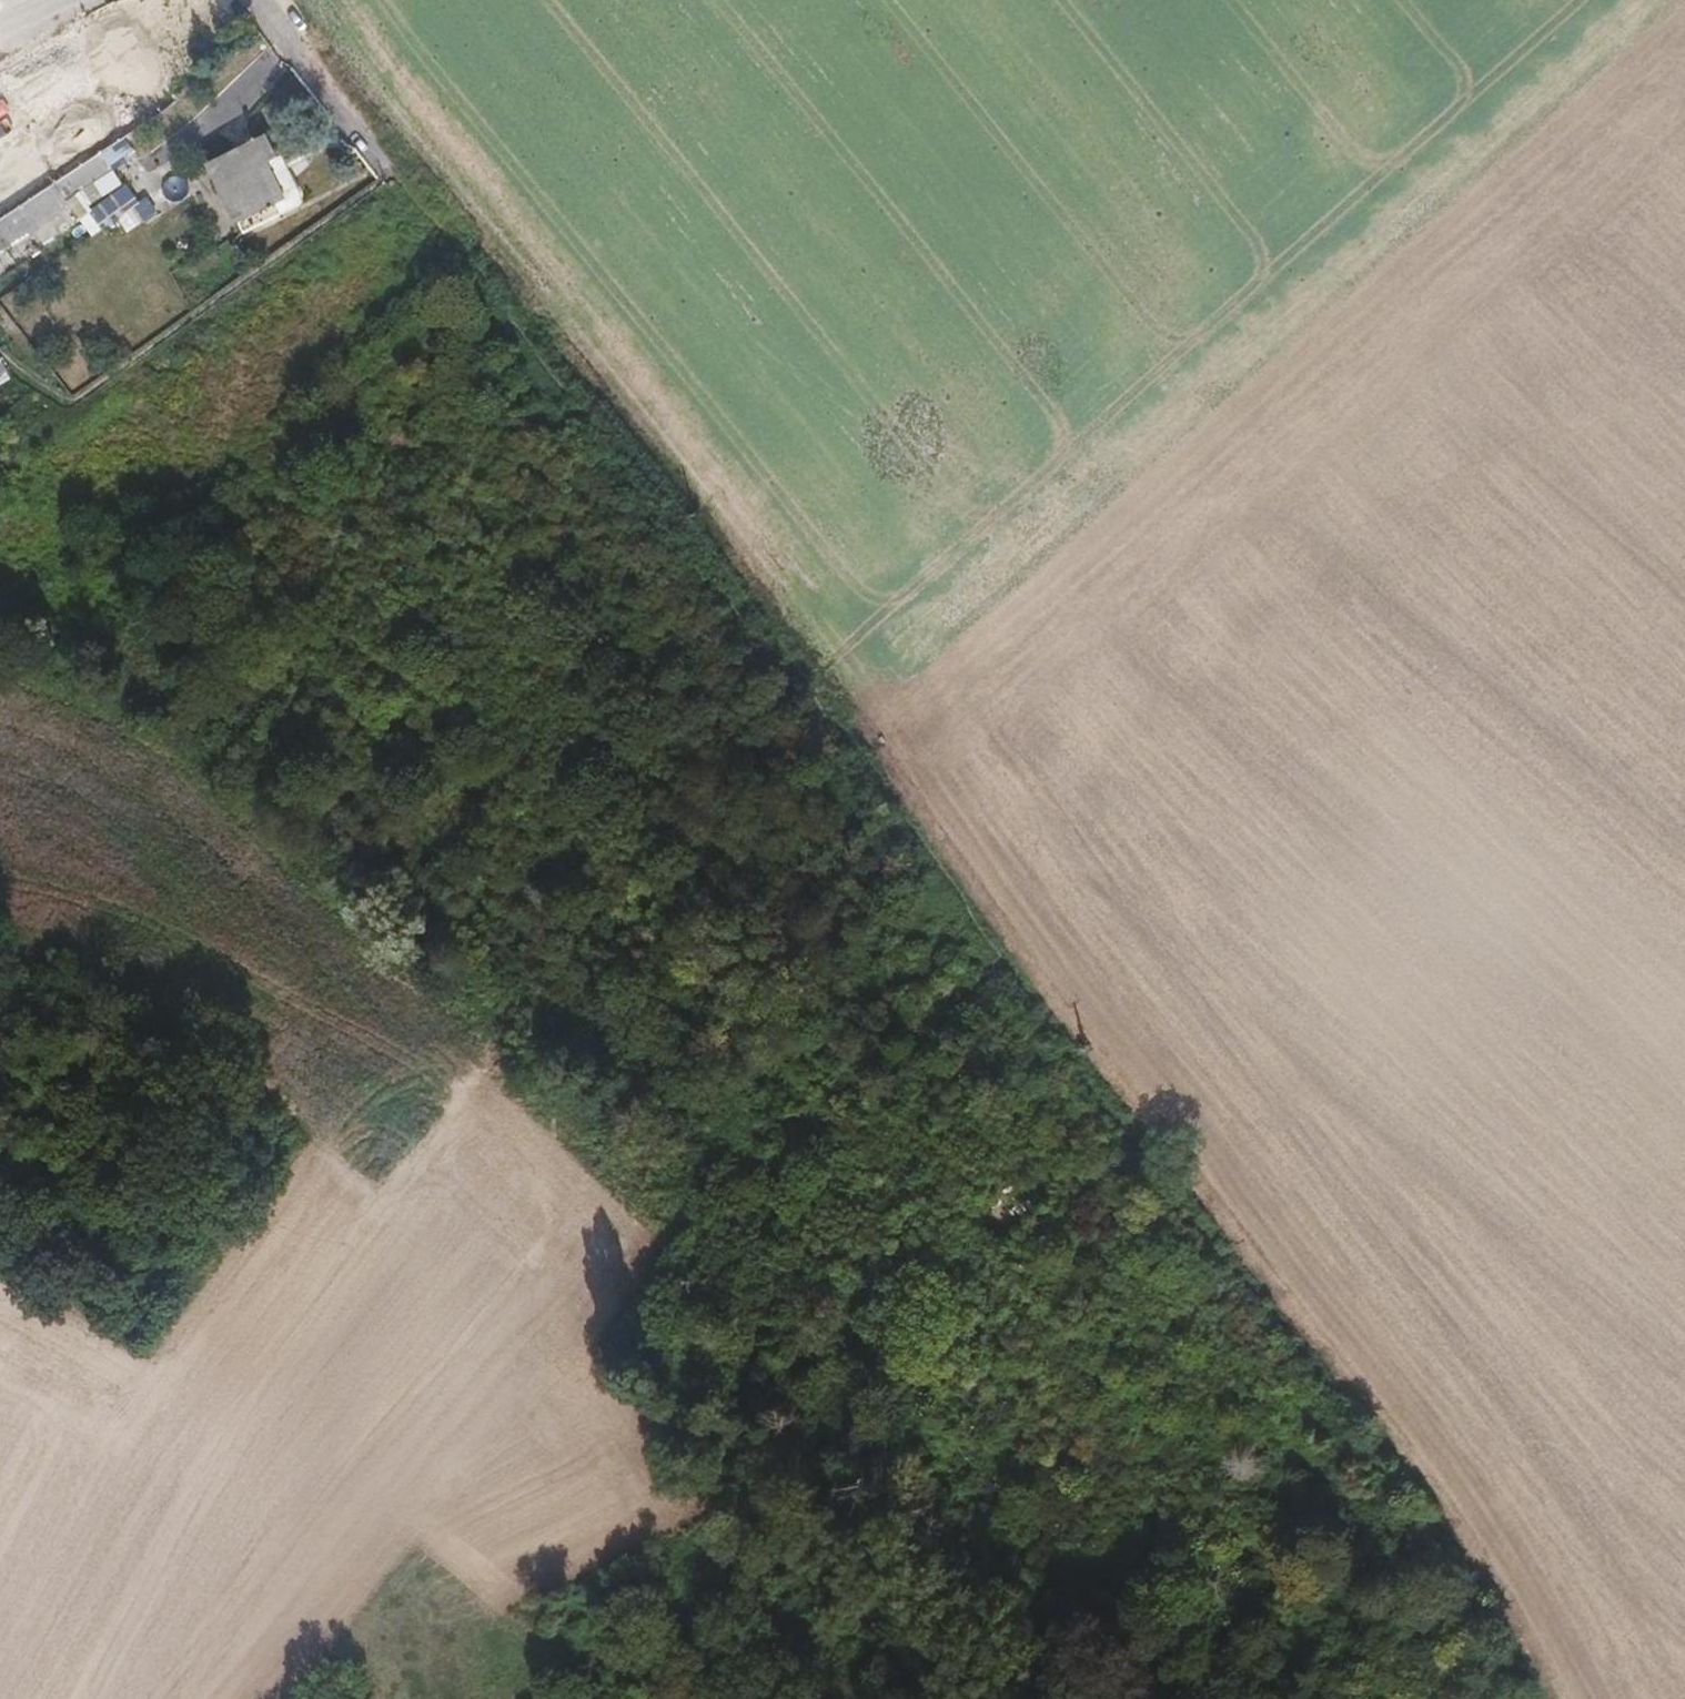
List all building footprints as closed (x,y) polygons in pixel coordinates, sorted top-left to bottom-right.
[(136,22),(111,36),(0,100),(0,235),(62,198),(71,193),(107,172),(109,170),(122,164),(196,119),(136,22)] [(214,182),(219,195),(240,244),(279,228),(284,239),(301,231),(304,227),(305,222),(304,218),(289,180),(282,183),(272,158),(269,160),(214,182)] [(83,214),(123,190),(109,170),(107,172),(71,193),(83,214)] [(83,214),(71,193),(62,198),(0,235),(0,263),(83,214)] [(12,378),(0,351),(0,384),(12,378)]
